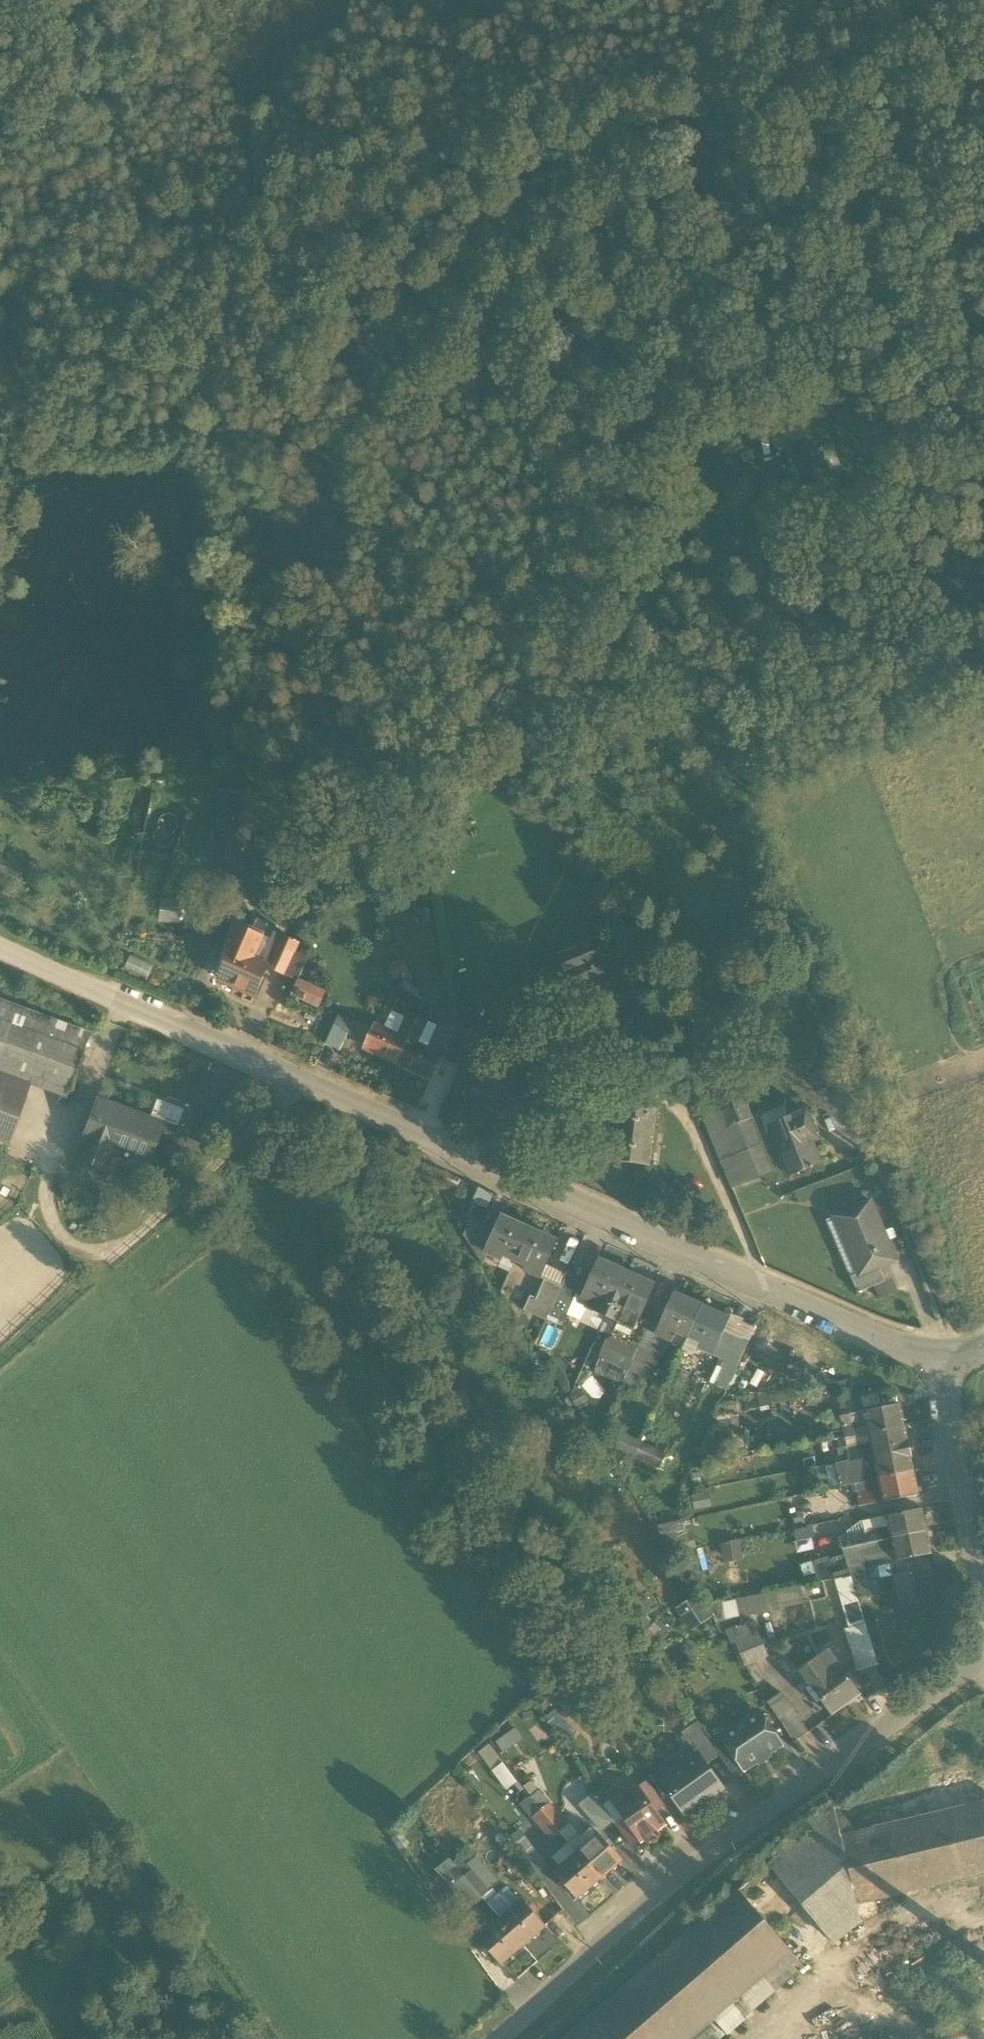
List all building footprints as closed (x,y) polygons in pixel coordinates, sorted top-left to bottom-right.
[(832,481),(822,450),(791,459),(801,491),(832,481)] [(217,858),(231,858),(231,852),(251,852),(251,795),(218,795),(217,858)] [(159,920),(176,921),(177,904),(160,903),(159,920)] [(231,994),(252,1004),(268,968),(269,966),(269,965),(255,959),(262,941),(264,938),(236,925),(227,947),(232,950),(219,978),(235,986),(231,994)] [(255,959),(269,965),(282,936),(275,932),(269,944),(262,941),(255,959)] [(268,968),(298,981),(308,959),(295,953),(299,944),(282,936),(269,965),(269,966),(268,968)] [(579,983),(585,996),(617,982),(597,937),(565,951),(572,966),(561,971),(569,987),(579,983)] [(322,992),(298,981),(293,992),(317,1003),(322,992)] [(13,1070),(30,1076),(68,1090),(89,1034),(0,1001),(0,1105),(13,1070)] [(408,1009),(398,1031),(408,1035),(418,1014),(408,1009)] [(418,1014),(408,1035),(418,1040),(428,1019),(418,1014)] [(339,1015),(335,1024),(349,1031),(353,1022),(339,1015)] [(398,1058),(408,1035),(398,1031),(375,1020),(364,1043),(398,1058)] [(325,1045),(340,1052),(349,1031),(335,1024),(325,1045)] [(450,1057),(466,1064),(479,1034),(464,1027),(450,1057)] [(441,1050),(418,1040),(408,1035),(398,1058),(430,1073),(441,1050)] [(505,1097),(542,1103),(551,1045),(515,1039),(505,1097)] [(0,1105),(0,1143),(6,1145),(30,1076),(13,1070),(0,1105)] [(711,1098),(716,1112),(724,1109),(748,1101),(743,1087),(711,1098)] [(611,1147),(649,1151),(655,1092),(617,1088),(611,1147)] [(761,1138),(752,1113),(728,1121),(724,1109),(716,1112),(711,1098),(698,1102),(720,1153),(761,1138)] [(83,1161),(102,1168),(108,1150),(145,1163),(159,1124),(97,1101),(86,1131),(94,1134),(83,1161)] [(156,1101),(150,1117),(175,1126),(181,1111),(156,1101)] [(748,1101),(724,1109),(728,1121),(752,1113),(748,1101)] [(769,1120),(787,1114),(783,1101),(763,1108),(760,1115),(765,1130),(772,1127),(769,1120)] [(780,1148),(789,1171),(821,1159),(812,1138),(818,1135),(807,1107),(787,1114),(769,1120),(772,1127),(780,1148)] [(76,1158),(83,1161),(94,1134),(86,1131),(76,1158)] [(773,1171),(761,1138),(720,1153),(733,1186),(773,1171)] [(841,1213),(864,1203),(859,1192),(836,1202),(841,1213)] [(847,1243),(860,1272),(860,1273),(873,1268),(897,1258),(872,1199),(864,1203),(841,1213),(836,1215),(836,1216),(842,1214),(853,1240),(847,1243)] [(836,1216),(836,1215),(825,1219),(849,1277),(853,1275),(860,1272),(847,1243),(853,1240),(842,1214),(836,1216)] [(503,1255),(515,1261),(530,1228),(503,1216),(495,1233),(486,1253),(501,1260),(503,1255)] [(465,1238),(481,1264),(486,1253),(495,1233),(472,1222),(465,1238)] [(556,1240),(530,1228),(515,1261),(527,1266),(524,1271),(540,1278),(540,1277),(546,1264),(556,1240)] [(509,1272),(515,1261),(503,1255),(501,1260),(498,1267),(509,1272)] [(600,1299),(612,1305),(627,1272),(600,1260),(583,1297),(588,1299),(598,1304),(600,1299)] [(544,1279),(549,1281),(551,1276),(564,1281),(567,1276),(567,1274),(546,1264),(540,1277),(544,1279)] [(853,1276),(859,1291),(874,1285),(886,1280),(881,1268),(874,1270),(873,1268),(860,1273),(860,1272),(853,1275),(853,1276)] [(655,1285),(627,1272),(612,1305),(606,1317),(618,1323),(616,1328),(626,1333),(631,1335),(639,1318),(655,1285)] [(546,1321),(549,1316),(564,1281),(551,1276),(549,1281),(544,1279),(536,1299),(530,1296),(524,1311),(546,1321)] [(567,1276),(564,1281),(549,1316),(563,1322),(566,1317),(576,1294),(581,1282),(567,1276)] [(892,1277),(886,1280),(874,1285),(879,1298),(898,1291),(892,1277)] [(670,1342),(683,1348),(702,1306),(675,1293),(659,1327),(656,1336),(657,1336),(670,1342)] [(600,1332),(606,1317),(584,1307),(588,1299),(583,1297),(576,1294),(566,1317),(600,1332)] [(584,1307),(606,1317),(612,1305),(600,1299),(598,1304),(588,1299),(584,1307)] [(699,1350),(713,1356),(723,1333),(730,1318),(702,1306),(683,1348),(697,1354),(699,1350)] [(730,1336),(748,1344),(755,1328),(744,1323),(745,1320),(732,1313),(730,1318),(723,1333),(730,1336)] [(600,1332),(610,1336),(614,1327),(616,1328),(618,1323),(606,1317),(600,1332)] [(622,1342),(637,1349),(649,1323),(639,1318),(631,1335),(626,1333),(622,1342)] [(659,1327),(649,1323),(637,1349),(649,1354),(657,1336),(656,1336),(659,1327)] [(730,1336),(723,1333),(713,1356),(720,1360),(730,1336)] [(612,1364),(627,1371),(637,1349),(622,1342),(610,1336),(600,1358),(612,1364)] [(667,1347),(670,1342),(657,1336),(649,1354),(659,1359),(665,1346),(667,1347)] [(715,1371),(732,1378),(737,1368),(748,1344),(730,1336),(720,1360),(715,1371)] [(649,1354),(637,1349),(627,1371),(623,1381),(622,1383),(634,1388),(639,1376),(650,1380),(659,1359),(649,1354)] [(627,1371),(612,1364),(608,1375),(623,1381),(627,1371)] [(727,1390),(732,1378),(715,1371),(710,1382),(727,1390)] [(845,1381),(827,1383),(828,1396),(846,1394),(845,1381)] [(772,1392),(758,1394),(760,1411),(773,1410),(772,1392)] [(861,1396),(864,1412),(883,1408),(880,1392),(861,1396)] [(839,1401),(842,1416),(864,1412),(861,1396),(839,1401)] [(867,1424),(869,1434),(904,1427),(900,1404),(883,1408),(864,1412),(867,1424)] [(840,1416),(843,1429),(867,1424),(864,1412),(842,1416),(840,1416)] [(722,1430),(722,1427),(739,1426),(738,1415),(717,1416),(718,1430),(722,1430)] [(843,1429),(840,1416),(831,1418),(833,1431),(843,1429)] [(867,1424),(843,1429),(845,1439),(869,1434),(867,1424)] [(739,1426),(722,1427),(722,1430),(723,1448),(746,1447),(745,1426),(739,1426)] [(871,1445),(874,1457),(909,1450),(904,1427),(869,1434),(871,1445)] [(616,1449),(634,1457),(641,1443),(622,1434),(616,1449)] [(869,1434),(845,1439),(847,1450),(871,1445),(869,1434)] [(666,1454),(641,1443),(634,1457),(660,1469),(666,1454)] [(710,1443),(704,1443),(693,1466),(710,1466),(710,1443)] [(840,1452),(842,1464),(874,1457),(871,1445),(847,1450),(840,1452)] [(874,1457),(878,1479),(914,1472),(909,1450),(874,1457)] [(878,1479),(874,1457),(842,1464),(838,1464),(843,1486),(854,1484),(878,1479)] [(830,1489),(843,1486),(838,1464),(825,1467),(830,1489)] [(918,1495),(914,1472),(878,1479),(880,1490),(856,1495),(859,1507),(918,1495)] [(854,1484),(856,1495),(880,1490),(878,1479),(854,1484)] [(709,1491),(691,1495),(695,1511),(713,1507),(709,1491)] [(889,1527),(891,1539),(927,1532),(922,1509),(886,1516),(889,1527)] [(847,1531),(848,1535),(889,1527),(886,1516),(861,1521),(847,1531)] [(684,1520),(653,1526),(670,1553),(689,1549),(684,1520)] [(813,1524),(793,1528),(796,1541),(815,1537),(813,1524)] [(842,1549),(869,1544),(891,1539),(889,1527),(848,1535),(840,1537),(842,1549)] [(931,1554),(927,1532),(891,1539),(895,1556),(896,1562),(931,1554)] [(740,1539),(720,1543),(724,1564),(744,1561),(740,1539)] [(842,1549),(844,1557),(850,1577),(853,1587),(860,1585),(869,1584),(868,1581),(865,1562),(895,1556),(891,1539),(869,1544),(842,1549)] [(816,1584),(833,1580),(850,1577),(844,1557),(812,1564),(816,1584)] [(908,1571),(893,1576),(901,1602),(916,1598),(908,1571)] [(833,1580),(849,1628),(865,1624),(853,1587),(850,1577),(833,1580)] [(869,1584),(860,1585),(863,1598),(877,1595),(874,1580),(868,1581),(869,1584)] [(802,1586),(768,1593),(771,1612),(806,1605),(802,1586)] [(768,1593),(736,1600),(740,1619),(771,1612),(768,1593)] [(691,1631),(712,1618),(696,1594),(676,1607),(691,1631)] [(740,1619),(736,1600),(722,1602),(726,1621),(740,1619)] [(730,1645),(735,1643),(758,1633),(753,1622),(741,1627),(739,1623),(721,1631),(730,1645)] [(879,1667),(865,1624),(849,1628),(845,1629),(860,1674),(879,1667)] [(735,1643),(743,1661),(766,1652),(758,1633),(735,1643)] [(829,1650),(817,1658),(829,1675),(841,1667),(829,1650)] [(809,1685),(812,1688),(829,1675),(817,1658),(800,1671),(809,1685)] [(841,1667),(829,1675),(812,1688),(821,1701),(831,1715),(861,1694),(841,1667)] [(812,1688),(809,1685),(805,1688),(817,1704),(821,1701),(812,1688)] [(779,1719),(792,1709),(781,1693),(768,1702),(779,1719)] [(555,1709),(546,1717),(566,1743),(576,1736),(555,1709)] [(779,1719),(794,1743),(809,1732),(792,1709),(779,1719)] [(742,1767),(744,1770),(781,1745),(759,1712),(722,1737),(742,1767)] [(722,1737),(712,1744),(698,1723),(683,1733),(699,1757),(700,1756),(706,1766),(720,1756),(732,1774),(742,1767),(722,1737)] [(516,1728),(490,1745),(498,1756),(499,1756),(524,1739),(516,1728)] [(498,1756),(490,1745),(479,1753),(492,1771),(504,1763),(499,1756),(498,1756)] [(663,1781),(684,1812),(721,1787),(706,1766),(700,1756),(699,1757),(663,1781)] [(504,1763),(492,1771),(507,1791),(518,1782),(504,1763)] [(522,1789),(528,1797),(530,1798),(538,1791),(530,1782),(522,1789)] [(639,1789),(655,1813),(665,1806),(649,1782),(639,1789)] [(645,1842),(651,1844),(658,1839),(659,1833),(657,1829),(663,1825),(655,1813),(639,1789),(638,1787),(637,1787),(636,1786),(630,1785),(622,1790),(622,1796),(623,1797),(615,1802),(627,1820),(640,1839),(641,1840),(642,1839),(645,1842)] [(541,1810),(548,1804),(538,1791),(530,1798),(541,1810)] [(581,1806),(602,1831),(613,1821),(602,1805),(594,1794),(581,1806)] [(521,1804),(533,1817),(541,1810),(530,1798),(528,1797),(521,1804)] [(613,1821),(617,1827),(627,1820),(615,1802),(612,1798),(602,1805),(613,1821)] [(548,1804),(541,1810),(559,1832),(567,1825),(548,1804)] [(857,1834),(841,1838),(856,1901),(983,1872),(983,1805),(857,1834)] [(861,1922),(856,1901),(841,1838),(857,1834),(835,1808),(769,1864),(835,1943),(861,1922)] [(551,1839),(559,1832),(541,1810),(533,1817),(551,1839)] [(617,1827),(631,1846),(640,1839),(627,1820),(617,1827)] [(559,1832),(569,1843),(577,1852),(599,1833),(594,1827),(583,1837),(570,1822),(567,1825),(559,1832)] [(511,1836),(516,1843),(525,1836),(521,1829),(511,1836)] [(401,1832),(392,1839),(401,1851),(410,1844),(401,1832)] [(599,1833),(577,1852),(600,1880),(622,1860),(599,1833)] [(516,1843),(523,1852),(532,1845),(525,1836),(516,1843)] [(560,1867),(577,1852),(569,1843),(552,1858),(560,1867)] [(523,1852),(537,1872),(547,1865),(532,1845),(523,1852)] [(578,1899),(600,1880),(577,1852),(560,1867),(555,1872),(578,1899)] [(472,1870),(481,1880),(489,1873),(476,1857),(467,1864),(472,1870)] [(456,1884),(464,1877),(450,1858),(435,1869),(450,1889),(456,1884)] [(472,1870),(464,1877),(482,1898),(490,1891),(481,1880),(472,1870)] [(499,1884),(489,1873),(481,1880),(490,1891),(499,1884)] [(474,1905),(482,1898),(464,1877),(456,1884),(474,1905)] [(487,1904),(500,1919),(522,1900),(509,1885),(487,1904)] [(566,2038),(720,2038),(804,1967),(791,1951),(738,1891),(566,2038)] [(522,1900),(500,1919),(524,1946),(545,1927),(522,1900)] [(502,1964),(524,1946),(500,1919),(479,1938),(502,1964)]
